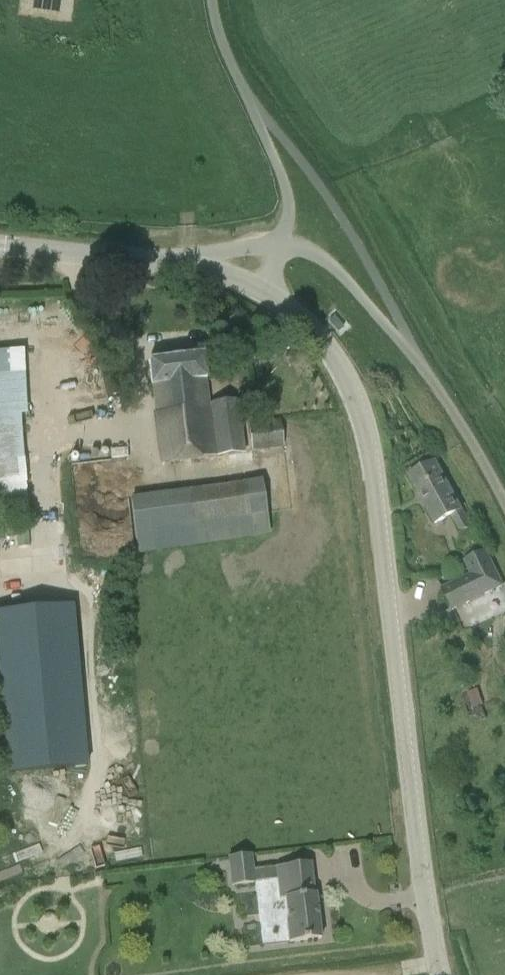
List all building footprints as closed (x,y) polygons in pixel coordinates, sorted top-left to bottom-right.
[(161,463),(214,457),(245,454),(238,400),(208,404),(205,380),(206,380),(204,354),(148,361),(151,386),(152,385),(161,463)] [(8,523),(7,510),(30,508),(19,372),(0,373),(0,523),(8,523)] [(251,451),(284,447),(280,421),(280,419),(248,422),(251,451)] [(435,460),(408,475),(434,523),(450,514),(459,533),(472,527),(462,508),(435,460)] [(176,489),(132,496),(140,551),(184,545),(176,489)] [(504,586),(486,550),(463,560),(469,574),(441,588),(451,610),(504,586)] [(0,610),(0,690),(8,772),(87,765),(72,604),(0,610)] [(464,692),(470,708),(483,703),(477,687),(464,692)] [(253,854),(230,856),(233,885),(255,883),(253,854)] [(274,860),(281,954),(328,949),(317,854),(274,860)]
